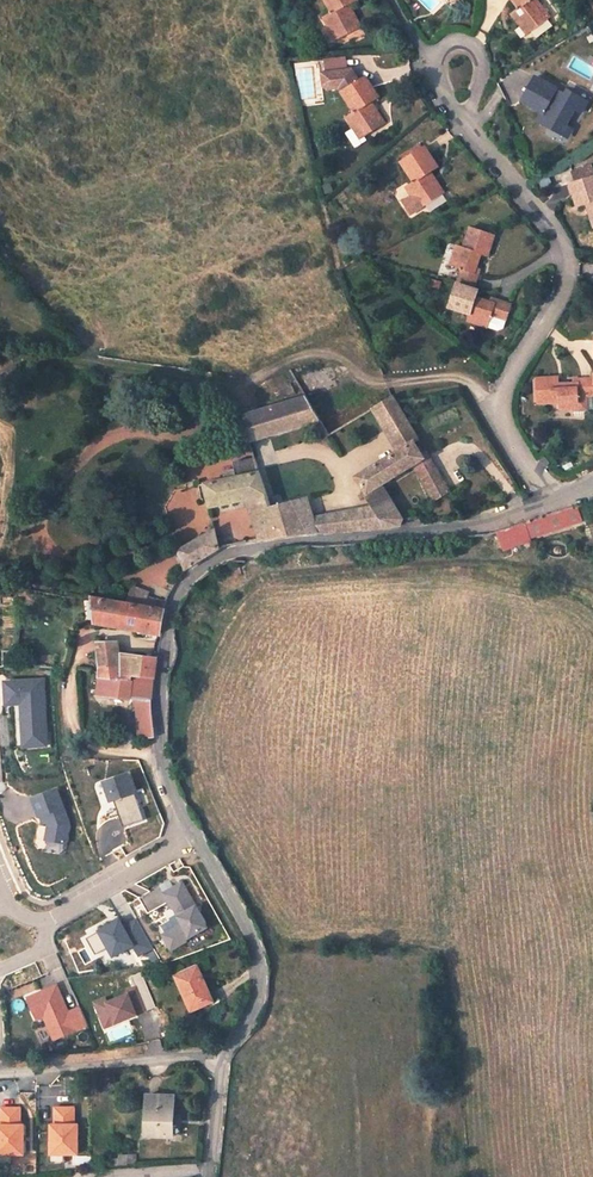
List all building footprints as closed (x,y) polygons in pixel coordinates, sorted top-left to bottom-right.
[(329,11),(318,16),(325,31),(332,28),(335,36),(355,28),(344,4),(355,1),(355,0),(324,0),(329,11)] [(520,9),(513,15),(521,28),(526,24),(532,32),(550,20),(536,0),(514,0),(520,9)] [(526,24),(521,28),(527,37),(532,32),(526,24)] [(332,28),(325,31),(329,39),(335,36),(332,28)] [(339,96),(354,117),(347,122),(356,135),(361,131),(367,139),(386,125),(372,105),(379,100),(364,79),(357,83),(352,73),(318,71),(319,86),(324,93),(336,92),(339,96)] [(561,97),(539,84),(524,109),(547,122),(541,130),(555,138),(558,131),(567,137),(579,117),(556,104),(561,97)] [(361,131),(356,135),(362,143),(367,139),(361,131)] [(564,143),(567,137),(558,131),(555,138),(564,143)] [(428,147),(403,164),(417,183),(409,188),(419,202),(424,198),(430,205),(449,192),(432,171),(442,165),(428,147)] [(578,175),(581,186),(576,187),(583,210),(592,207),(592,209),(592,171),(578,175)] [(424,198),(419,202),(424,210),(430,205),(424,198)] [(468,268),(464,284),(474,286),(482,287),(488,265),(483,264),(487,249),(494,251),(500,229),(475,223),(469,245),(462,243),(456,265),(468,268)] [(480,321),(501,326),(510,329),(517,325),(518,319),(521,300),(501,295),(500,298),(485,295),(487,287),(482,287),(474,286),(464,284),(457,308),(482,314),(480,321)] [(536,404),(559,404),(559,412),(573,411),(572,421),(592,420),(592,380),(574,380),(574,385),(558,386),(558,379),(536,379),(536,404)] [(373,418),(377,425),(406,408),(397,393),(360,418),(363,423),(373,418)] [(317,425),(323,435),(329,432),(310,399),(243,416),(252,444),(317,425)] [(406,408),(382,423),(401,452),(419,442),(424,439),(406,408)] [(405,524),(385,490),(420,469),(436,459),(431,450),(426,453),(419,442),(358,478),(366,492),(361,495),(363,500),(370,498),(371,507),(372,509),(384,528),(405,524)] [(420,469),(435,494),(451,484),(436,459),(420,469)] [(315,518),(308,499),(273,506),(261,472),(240,476),(237,468),(222,471),(225,481),(204,485),(207,503),(209,506),(214,508),(218,508),(219,507),(252,500),(265,538),(384,528),(372,509),(315,518)] [(451,484),(435,494),(440,502),(456,493),(451,484)] [(531,541),(530,537),(584,517),(578,505),(497,533),(502,550),(531,541)] [(227,550),(221,533),(185,552),(191,568),(227,550)] [(134,587),(130,601),(148,606),(152,591),(134,587)] [(89,599),(91,625),(153,636),(157,610),(89,599)] [(109,645),(92,643),(98,679),(94,697),(131,701),(134,724),(130,725),(131,731),(135,730),(137,740),(150,740),(149,725),(147,697),(147,687),(146,678),(149,660),(112,657),(109,645)] [(132,773),(105,780),(112,804),(118,803),(124,827),(145,821),(132,773)] [(32,796),(45,844),(74,837),(60,789),(32,796)] [(211,931),(186,879),(174,886),(171,881),(140,897),(148,912),(170,902),(177,917),(159,926),(171,950),(211,931)] [(116,960),(135,949),(140,958),(155,949),(137,918),(126,925),(121,918),(99,930),(116,960)] [(191,968),(173,975),(181,994),(177,995),(184,1014),(207,1004),(191,968)] [(169,977),(177,995),(181,994),(173,975),(169,977)] [(138,985),(149,1010),(156,1007),(145,982),(138,985)] [(80,1006),(70,1011),(59,984),(29,996),(40,1023),(46,1021),(55,1043),(89,1029),(80,1006)] [(133,993),(109,1001),(107,997),(95,1001),(105,1030),(141,1018),(133,993)] [(172,1095),(143,1095),(143,1136),(171,1136),(172,1095)] [(23,1106),(0,1107),(0,1145),(0,1157),(28,1156),(27,1124),(23,1124),(23,1106)] [(79,1156),(80,1106),(53,1106),(52,1156),(79,1156)]
